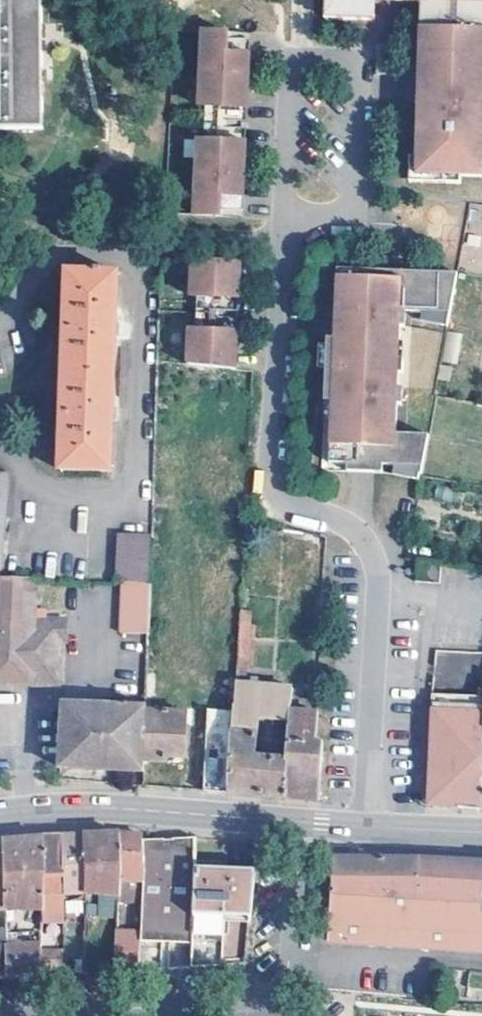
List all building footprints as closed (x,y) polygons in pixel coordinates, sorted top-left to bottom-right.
[(43,0),(0,0),(0,128),(44,129),(43,0)] [(325,4),(338,4),(338,17),(374,19),(374,0),(325,0),(325,4)] [(428,0),(428,25),(420,26),(420,29),(419,70),(427,70),(426,99),(418,99),(418,124),(418,155),(417,172),(461,174),(481,175),(481,28),(481,3),(481,0),(425,0),(428,0)] [(338,17),(338,4),(325,4),(325,17),(338,17)] [(198,139),(196,214),(217,215),(217,203),(222,203),(222,209),(243,210),(244,195),(235,194),(236,159),(246,159),(246,141),(237,141),(238,127),(238,121),(238,106),(247,106),(247,89),(239,89),(241,53),(249,53),(250,38),(202,37),(200,105),(204,105),(204,139),(198,139)] [(427,70),(419,70),(418,99),(426,99),(427,70)] [(247,120),(247,106),(238,106),(238,121),(247,120)] [(246,127),(238,127),(237,141),(246,141),(246,127)] [(461,174),(417,172),(418,155),(411,155),(410,181),(461,182),(461,174)] [(228,369),(228,365),(229,349),(238,349),(239,332),(230,332),(230,319),(230,312),(231,298),(241,298),(241,282),(232,282),(233,262),(186,260),(184,296),(189,296),(188,331),(182,330),(181,367),(228,369)] [(242,262),(233,262),(232,282),(241,282),(242,262)] [(104,267),(97,267),(97,270),(67,270),(61,467),(112,469),(119,271),(104,271),(104,267)] [(458,272),(354,268),(354,276),(338,275),(337,320),(343,321),(343,336),(335,336),(333,400),(332,463),(349,465),(348,473),(383,479),(385,472),(421,479),(427,441),(395,436),(395,406),(401,406),(401,390),(397,390),(396,375),(402,376),(401,361),(398,361),(398,341),(401,342),(401,326),(406,326),(406,311),(423,312),(450,312),(458,272)] [(240,312),(241,298),(231,298),(230,312),(240,312)] [(450,312),(423,312),(423,320),(448,325),(450,312)] [(239,332),(239,318),(230,319),(230,332),(239,332)] [(333,400),(335,336),(343,336),(343,321),(337,320),(329,320),(326,399),(333,400)] [(442,362),(457,363),(460,333),(445,331),(442,362)] [(237,369),(237,366),(238,349),(229,349),(228,365),(228,369),(237,369)] [(2,577),(11,471),(0,471),(0,577),(2,577)] [(421,479),(385,472),(383,479),(418,491),(421,479)] [(151,534),(120,532),(117,578),(149,579),(151,534)] [(58,680),(60,640),(66,640),(67,619),(49,618),(49,606),(36,605),(37,578),(2,577),(0,577),(0,682),(58,680)] [(149,633),(148,581),(118,581),(118,633),(149,633)] [(255,731),(232,730),(230,791),(273,794),(313,798),(321,798),(324,736),(317,736),(318,711),(293,710),(295,685),(247,682),(248,658),(238,658),(235,702),(234,702),(233,705),(276,708),(274,732),(288,733),(287,756),(254,753),(255,731)] [(481,807),(481,690),(435,687),(429,782),(434,783),(440,783),(438,802),(481,807)] [(146,758),(148,707),(148,703),(64,701),(62,765),(145,769),(146,758)] [(276,708),(233,705),(233,707),(232,730),(255,731),(274,732),(276,708)] [(216,789),(230,791),(232,730),(233,707),(209,706),(205,788),(216,789)] [(187,709),(148,707),(146,758),(167,759),(167,753),(186,754),(187,709)] [(434,783),(429,782),(427,800),(438,802),(440,783),(434,783)] [(140,938),(194,940),(197,895),(198,867),(195,866),(194,859),(193,841),(193,831),(166,833),(142,835),(140,867),(143,868),(142,878),(140,929),(140,938)] [(109,832),(86,833),(84,891),(120,891),(120,877),(120,832),(109,832)] [(120,877),(142,878),(143,868),(140,867),(142,835),(143,834),(136,833),(120,832),(120,877)] [(69,834),(64,834),(62,890),(84,891),(86,833),(69,834)] [(44,835),(43,891),(62,890),(64,834),(59,834),(44,835)] [(43,891),(44,835),(23,835),(4,836),(6,906),(42,907),(43,891)] [(348,892),(416,897),(418,869),(399,868),(400,855),(360,855),(334,855),(331,891),(348,892)] [(418,869),(419,855),(400,855),(399,868),(418,869)] [(416,897),(452,899),(452,896),(481,897),(481,860),(453,857),(419,855),(418,869),(416,897)] [(197,895),(194,940),(192,965),(219,963),(224,917),(227,890),(218,889),(221,865),(222,861),(194,859),(195,866),(198,867),(197,895)] [(256,867),(221,865),(218,889),(227,890),(224,917),(251,917),(256,867)] [(348,892),(331,891),(327,938),(345,939),(348,892)] [(452,896),(452,899),(416,897),(348,892),(345,939),(481,948),(481,897),(452,896)] [(14,911),(6,911),(6,921),(14,922),(14,911)] [(139,968),(140,938),(140,929),(117,928),(115,969),(139,968)] [(41,974),(42,941),(7,943),(7,976),(41,974)]
